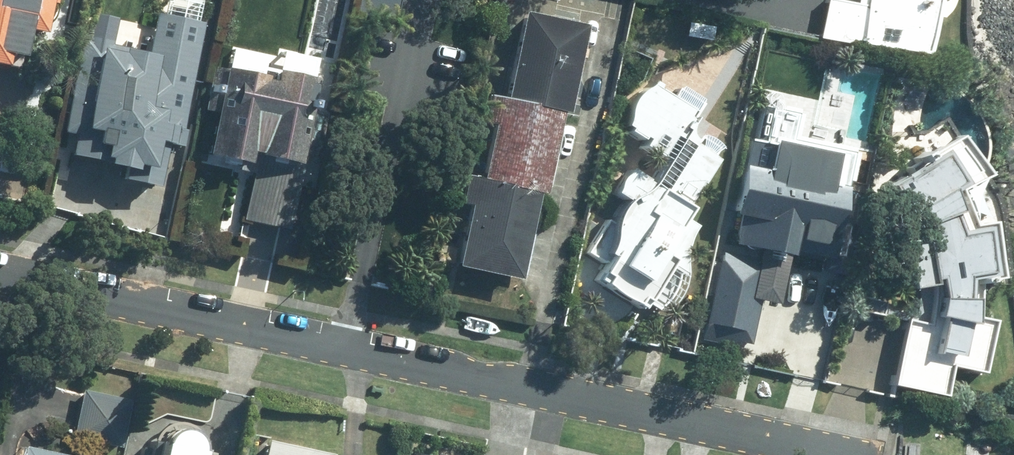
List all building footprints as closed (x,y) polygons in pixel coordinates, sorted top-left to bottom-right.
[(13,67),(22,29),(37,32),(44,0),(0,0),(0,64),(13,67)] [(357,11),(396,19),(400,0),(359,0),(357,11)] [(818,38),(918,58),(930,0),(866,0),(865,4),(844,0),(826,0),(818,38)] [(521,9),(502,97),(559,111),(564,112),(584,23),(521,9)] [(164,142),(181,146),(185,129),(179,127),(202,22),(156,12),(147,51),(110,43),(112,34),(84,28),(61,131),(71,134),(67,154),(128,167),(125,180),(154,186),(164,142)] [(252,171),(242,219),(288,229),(313,109),(307,108),(313,77),(261,67),(260,75),(214,66),(205,110),(212,111),(204,154),(246,162),(244,170),(252,171)] [(612,217),(611,221),(607,219),(585,253),(604,264),(594,280),(641,309),(643,306),(656,314),(669,304),(678,291),(682,276),(681,260),(682,247),(686,236),(692,225),(683,219),(690,207),(686,205),(714,159),(678,138),(694,113),(648,84),(647,86),(637,91),(629,100),(625,110),(625,121),(622,126),(644,139),(639,146),(663,160),(650,181),(627,167),(611,192),(624,200),(618,206),(612,217)] [(541,195),(559,111),(502,97),(486,94),(480,122),(489,124),(477,178),(535,193),(541,195)] [(926,224),(925,236),(955,231),(947,216),(957,212),(951,196),(984,175),(958,134),(880,183),(906,224),(917,217),(921,225),(926,224)] [(742,165),(738,164),(699,342),(749,353),(760,302),(778,305),(789,252),(825,260),(841,186),(832,185),(839,155),(748,135),(742,165)] [(516,280),(535,193),(477,178),(463,175),(457,202),(466,204),(453,266),(516,280)] [(983,226),(955,231),(925,236),(899,240),(908,290),(934,285),(936,299),(934,307),(932,307),(928,325),(904,319),(890,386),(943,397),(950,367),(983,374),(995,320),(975,316),(974,292),(967,293),(967,279),(991,275),(983,226)] [(71,438),(119,448),(129,400),(81,390),(71,438)] [(195,451),(195,440),(189,431),(179,427),(169,428),(161,434),(157,442),(133,437),(129,454),(211,454),(212,454),(195,451)] [(259,454),(329,454),(262,439),(259,454)] [(16,445),(14,454),(67,454),(16,445)]
